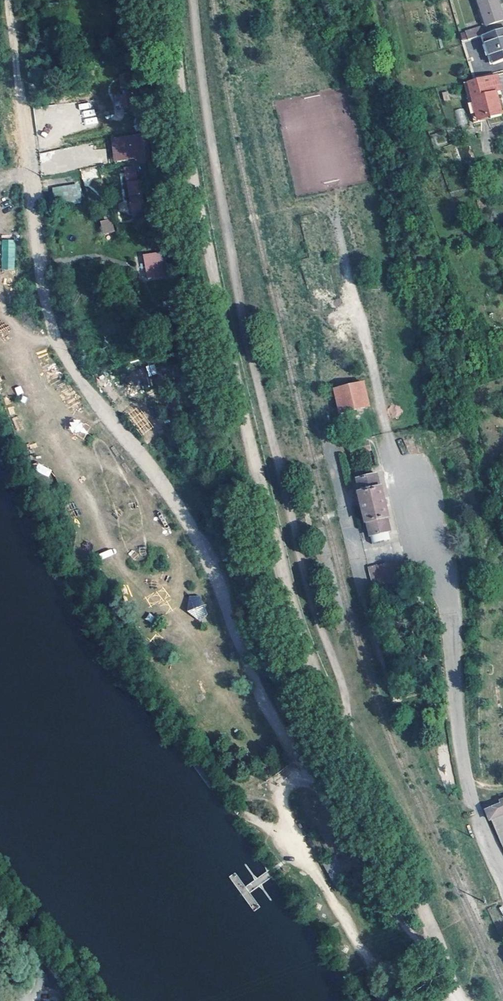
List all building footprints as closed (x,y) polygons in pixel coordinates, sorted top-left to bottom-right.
[(499,0),(479,0),(481,7),(487,25),(502,19),(502,12),(499,0)] [(60,10),(59,2),(46,4),(47,12),(60,10)] [(487,25),(481,7),(478,8),(483,26),(487,25)] [(483,34),(480,26),(466,30),(468,37),(468,38),(483,34)] [(485,34),(494,63),(502,60),(502,29),(485,34)] [(470,104),(475,123),(475,124),(502,117),(502,115),(496,94),(502,93),(497,76),(465,85),(470,104)] [(475,124),(475,123),(470,104),(465,85),(462,85),(472,124),(472,125),(475,124)] [(94,108),(92,109),(89,101),(78,105),(85,127),(98,123),(94,108)] [(47,124),(40,134),(45,137),(52,127),(47,124)] [(148,161),(145,134),(138,135),(141,157),(142,161),(148,161)] [(51,186),(53,203),(81,201),(79,184),(51,186)] [(132,196),(131,192),(131,191),(126,191),(126,193),(126,197),(121,197),(122,204),(124,214),(138,211),(136,200),(135,195),(132,196)] [(102,234),(113,232),(111,218),(100,220),(102,234)] [(15,239),(1,239),(1,270),(15,269),(15,239)] [(96,252),(94,245),(82,248),(84,256),(96,252)] [(163,276),(159,254),(145,256),(146,263),(148,279),(163,276)] [(148,279),(146,263),(143,263),(146,281),(164,278),(163,276),(148,279)] [(154,363),(145,366),(148,376),(157,374),(154,363)] [(371,385),(349,391),(355,415),(376,409),(371,385)] [(355,415),(349,391),(339,393),(346,417),(355,415)] [(17,416),(12,418),(17,430),(23,428),(17,416)] [(67,427),(81,439),(90,429),(75,417),(67,427)] [(370,454),(368,445),(350,450),(352,458),(370,454)] [(50,476),(52,468),(37,464),(35,472),(50,476)] [(376,478),(373,464),(354,468),(357,482),(355,482),(362,513),(364,513),(369,534),(381,531),(379,522),(386,521),(383,508),(385,507),(378,477),(376,478)] [(388,530),(386,521),(379,522),(381,531),(388,530)] [(112,549),(99,553),(101,560),(114,555),(112,549)] [(395,569),(391,553),(366,559),(369,574),(395,569)] [(397,578),(395,569),(369,574),(371,583),(397,578)] [(189,617),(205,616),(203,595),(187,596),(189,617)] [(500,800),(501,803),(486,810),(491,821),(502,816),(502,799),(500,800)]
